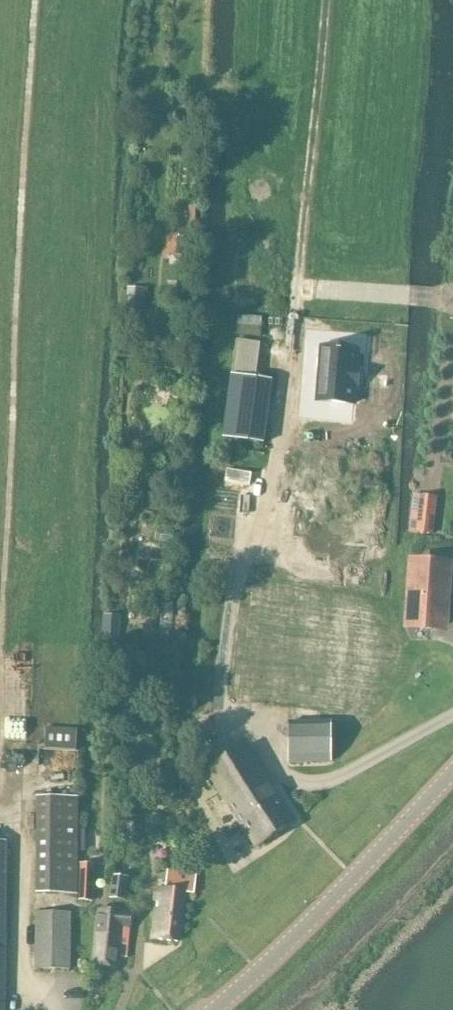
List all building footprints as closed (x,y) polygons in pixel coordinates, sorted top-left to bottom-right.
[(316,399),(351,401),(355,348),(321,345),(316,399)] [(230,375),(223,437),(263,443),(272,381),(230,375)] [(417,517),(417,519),(434,521),(436,500),(413,498),(411,516),(417,517)] [(452,562),(408,559),(403,631),(447,634),(452,562)] [(330,761),(330,720),(323,720),(331,650),(333,630),(334,613),(309,612),(300,612),(298,630),(289,706),(290,722),(289,763),(330,761)] [(75,751),(76,730),(45,728),(44,749),(75,751)] [(256,847),(294,822),(245,746),(206,771),(256,847)] [(76,862),(58,863),(59,800),(36,800),(36,893),(58,894),(76,894),(76,862)] [(91,899),(93,865),(81,864),(80,899),(91,899)] [(125,900),(128,879),(113,877),(110,898),(125,900)] [(158,889),(152,939),(177,942),(181,915),(183,893),(194,894),(195,886),(184,885),(178,884),(165,883),(165,889),(158,889)] [(100,911),(95,964),(116,966),(117,957),(127,958),(130,926),(131,914),(100,911)] [(69,970),(70,913),(36,912),(35,970),(69,970)]
